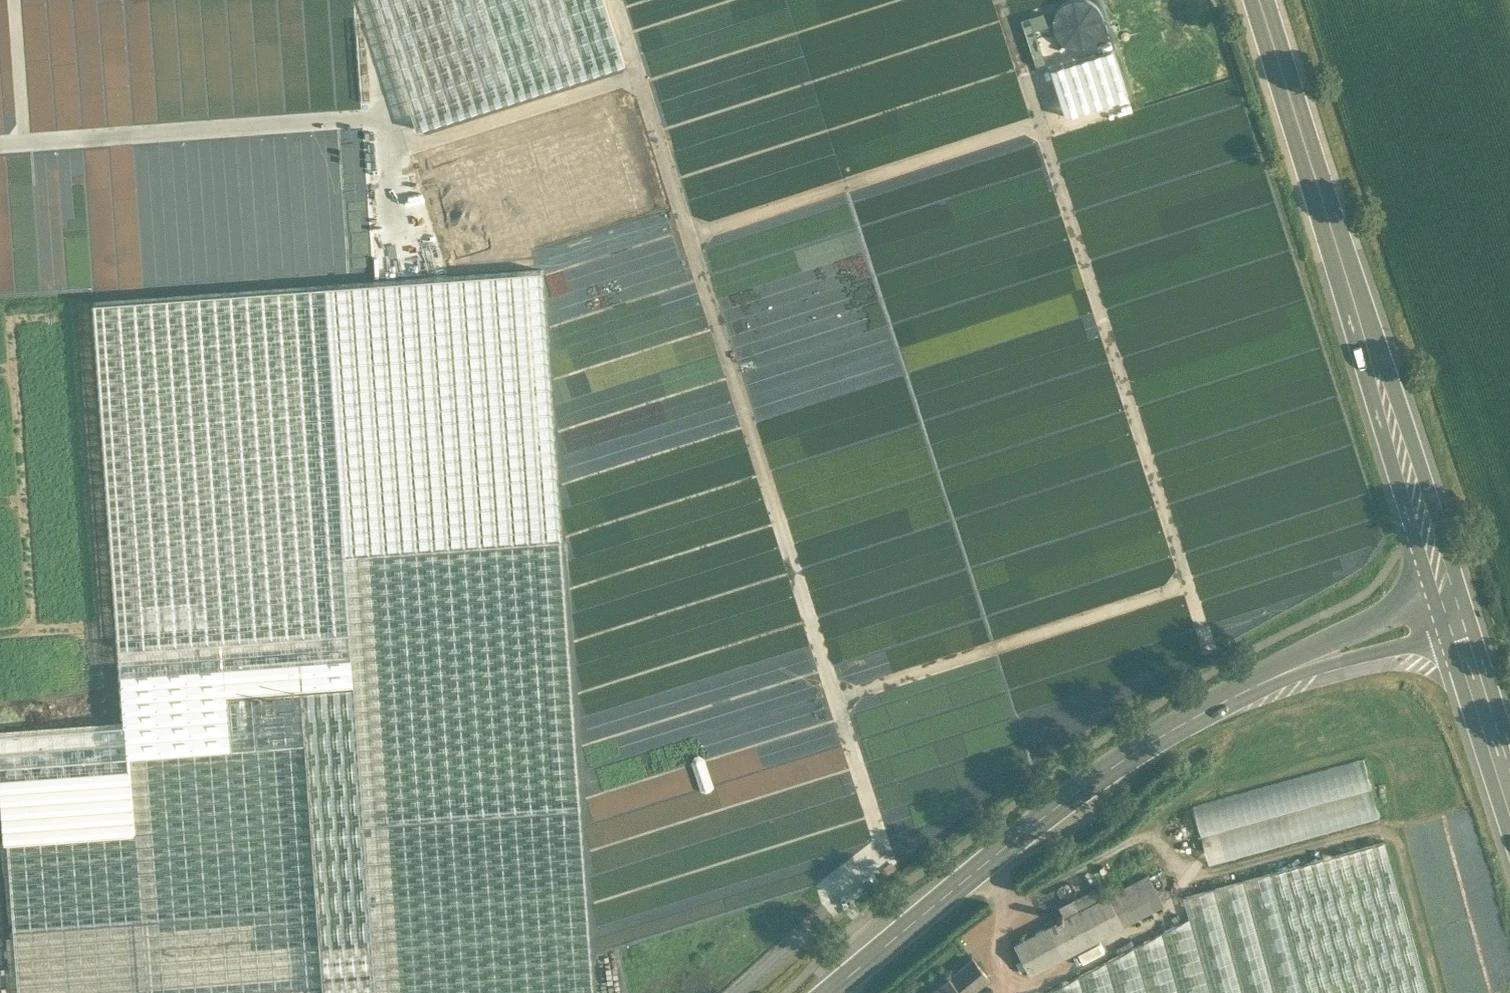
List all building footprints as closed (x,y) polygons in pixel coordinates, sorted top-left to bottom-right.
[(417,128),(625,62),(605,0),(376,0),(417,128)] [(1122,97),(1099,0),(1064,0),(1043,5),(1045,11),(1032,14),(1056,113),(1122,97)] [(358,558),(540,545),(561,544),(540,268),(325,287),(345,567),(358,566),(358,558)] [(352,655),(325,287),(93,301),(120,671),(352,655)] [(376,992),(573,992),(540,545),(358,558),(358,566),(345,567),(352,655),(354,685),(376,992)] [(354,685),(352,655),(120,671),(126,724),(129,754),(232,746),(228,694),(302,689),(354,685)] [(354,685),(302,689),(228,694),(232,746),(129,754),(135,831),(47,838),(7,841),(19,992),(376,992),(354,685)] [(126,724),(0,732),(0,800),(3,841),(7,841),(47,838),(135,831),(126,724)] [(1363,759),(1193,806),(1209,865),(1379,817),(1363,759)] [(1272,872),(1306,992),(1427,992),(1385,841),(1272,872)] [(1183,897),(1189,918),(1210,992),(1306,992),(1272,872),(1183,897)] [(1148,873),(1108,895),(1124,925),(1164,904),(1148,873)] [(1108,894),(1085,906),(1101,937),(1124,925),(1108,895),(1108,894)] [(1085,906),(1064,917),(1062,914),(1057,917),(1058,920),(1014,943),(1030,974),(1101,937),(1085,906)] [(1044,992),(1210,992),(1189,918),(1044,992)] [(950,976),(964,992),(969,992),(989,976),(972,957),(950,976)] [(928,992),(964,992),(950,976),(949,975),(928,992)]
